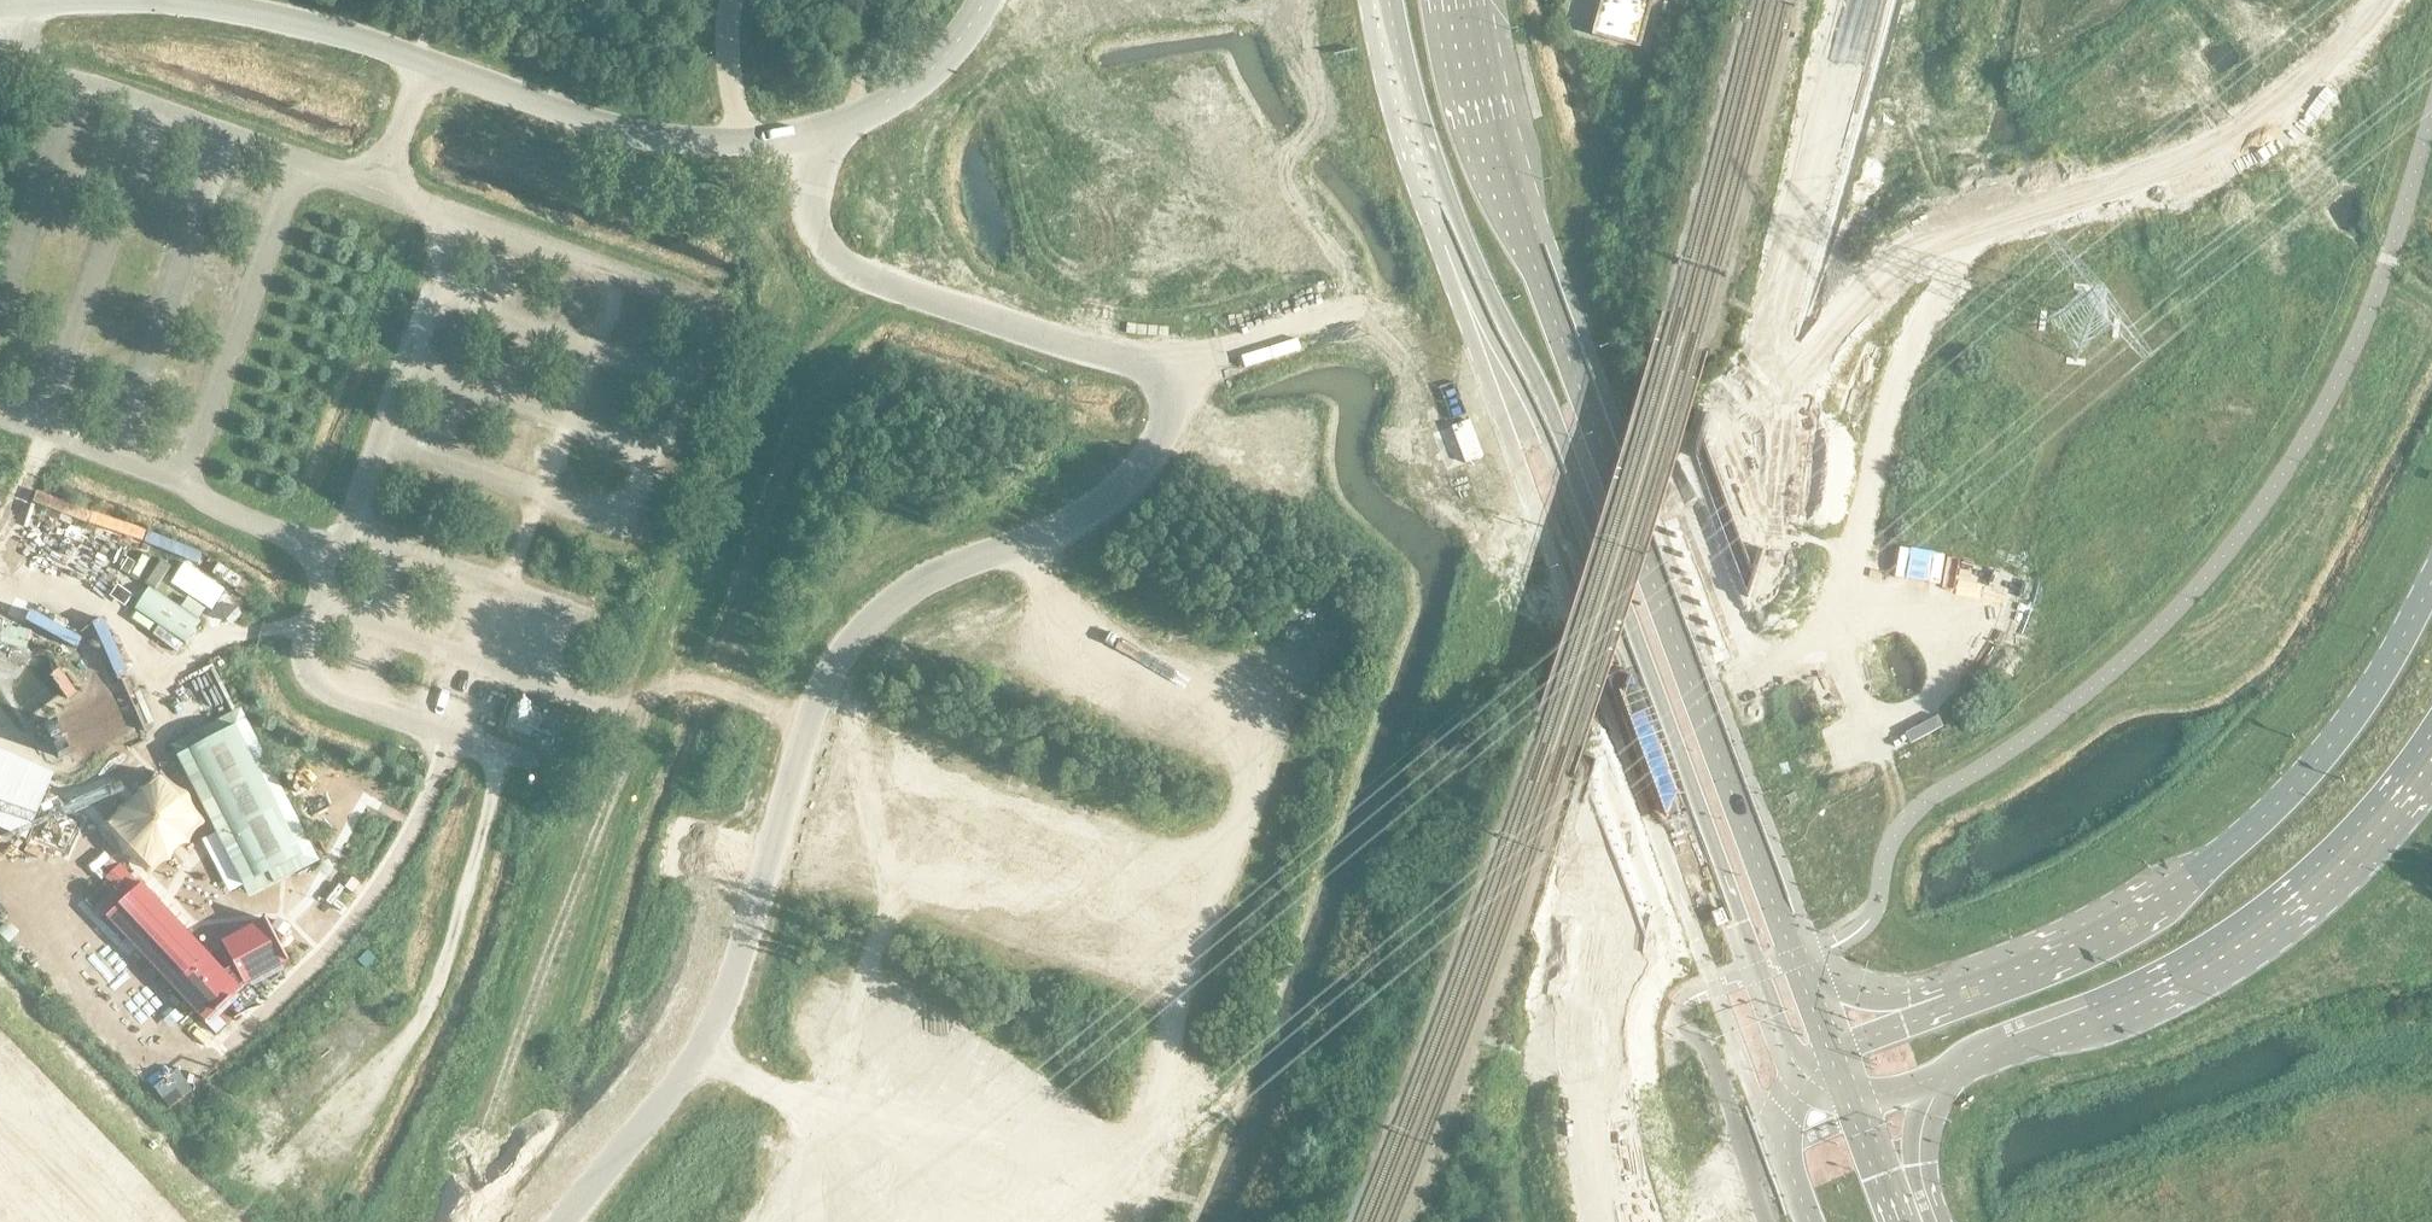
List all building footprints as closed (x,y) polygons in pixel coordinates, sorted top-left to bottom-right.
[(1592,35),(1638,47),(1651,0),(1601,0),(1592,35)] [(1480,412),(1428,431),(1448,485),(1500,465),(1480,412)] [(66,601),(90,612),(112,566),(88,555),(66,601)] [(85,629),(120,683),(141,669),(105,615),(85,629)] [(212,653),(160,680),(172,704),(212,683),(225,709),(237,703),(212,653)] [(27,691),(5,716),(16,729),(35,736),(47,705),(27,691)] [(238,713),(172,746),(248,895),(314,862),(238,713)] [(167,759),(144,769),(149,782),(172,772),(167,759)] [(145,775),(120,792),(126,802),(151,784),(145,775)] [(43,872),(64,823),(0,795),(0,854),(43,872)] [(124,900),(103,920),(202,1026),(238,992),(236,991),(290,964),(266,920),(218,945),(230,970),(226,973),(142,884),(140,885),(120,864),(104,879),(124,900)]
